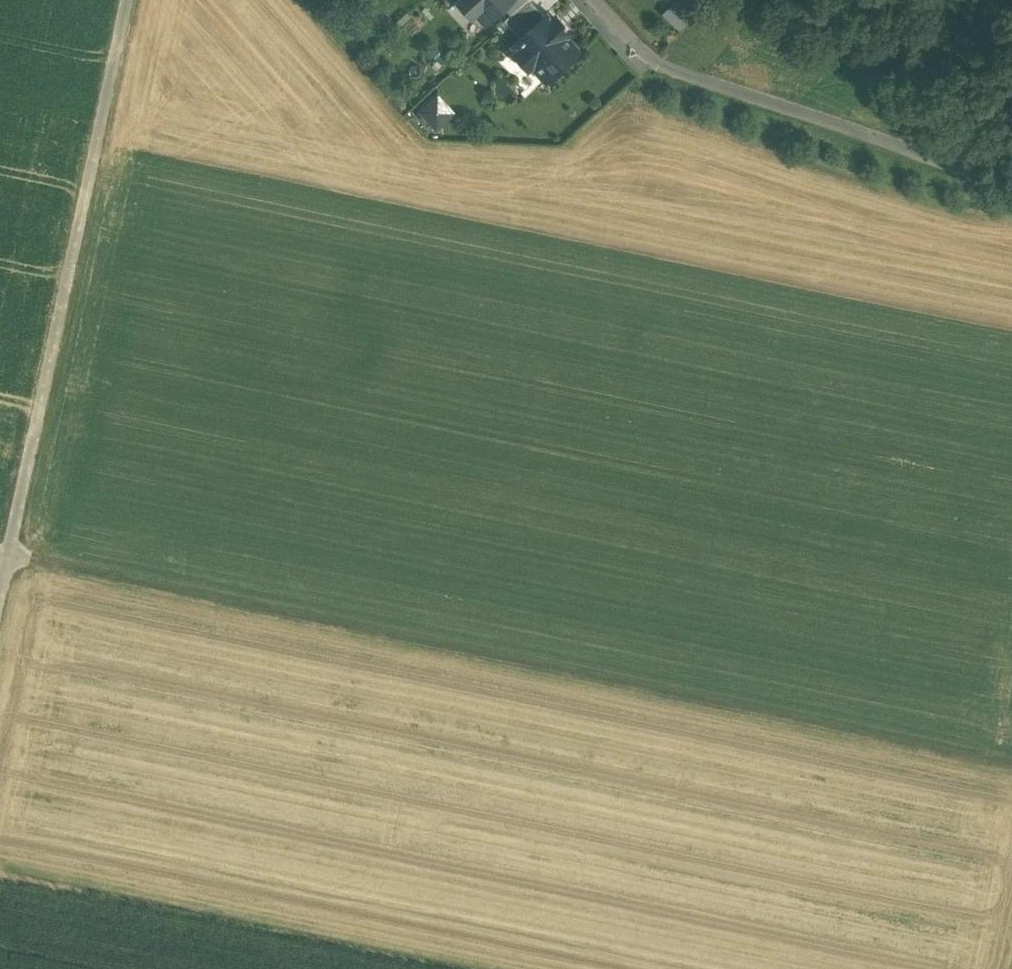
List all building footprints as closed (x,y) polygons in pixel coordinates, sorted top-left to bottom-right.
[(472,18),(487,5),(494,13),(504,4),(511,12),(525,0),(457,0),(472,18)] [(504,20),(520,37),(543,15),(529,0),(525,0),(511,12),(504,20)] [(680,29),(697,10),(686,0),(673,0),(662,12),(680,29)] [(520,37),(512,44),(518,50),(514,53),(527,67),(531,64),(545,80),(578,50),(545,14),(543,15),(520,37)] [(436,90),(416,109),(436,129),(456,110),(436,90)]
